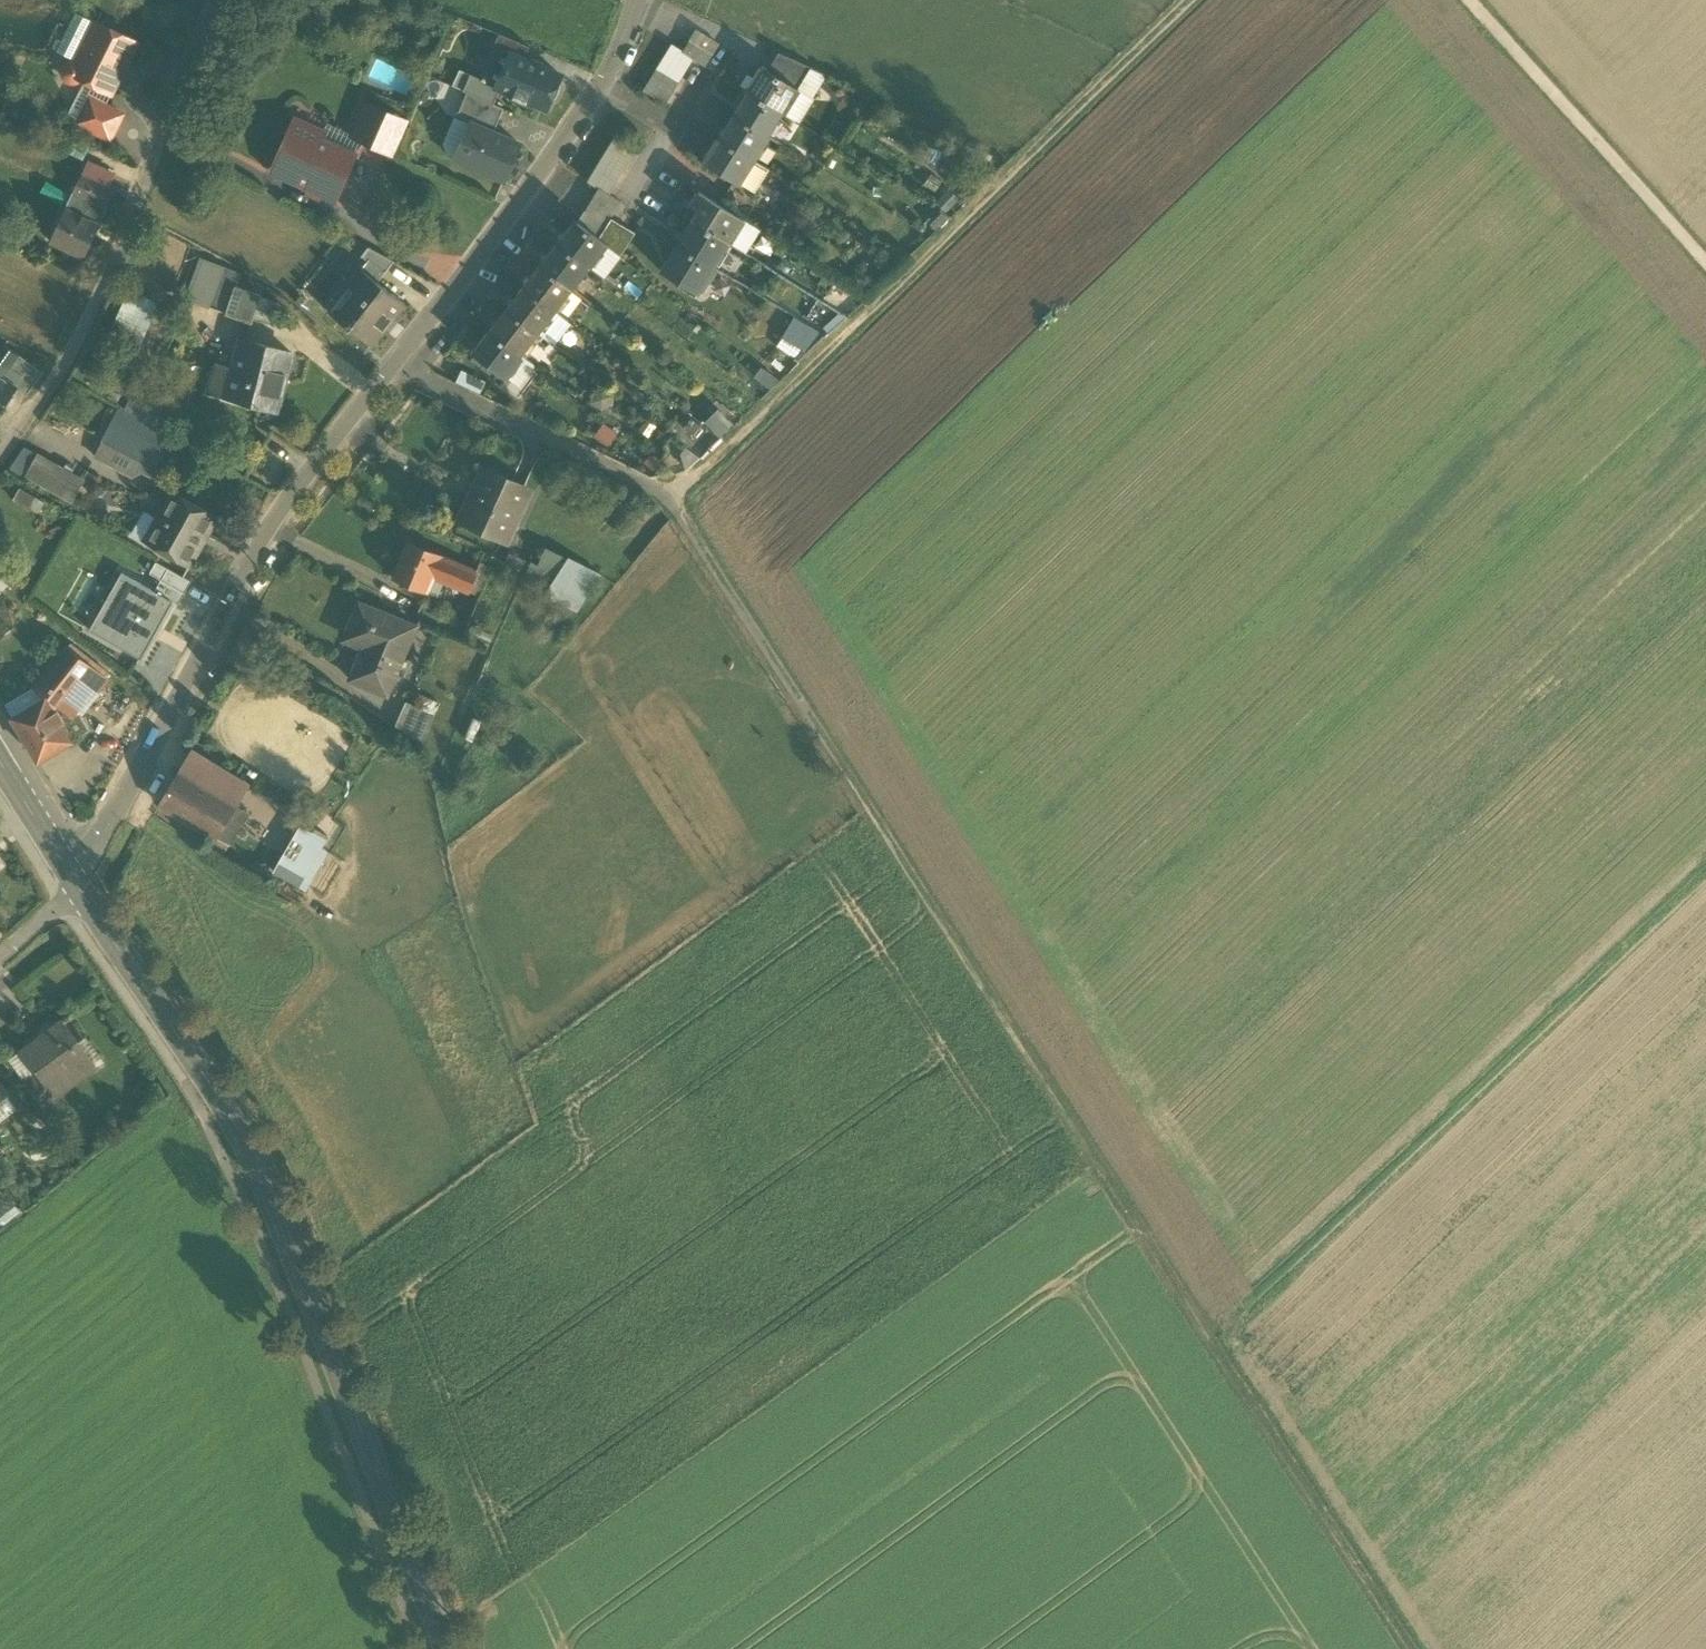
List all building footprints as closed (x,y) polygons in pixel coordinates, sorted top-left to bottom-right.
[(137,42),(96,22),(76,63),(73,62),(69,63),(66,66),(64,69),(64,73),(65,76),(68,79),(71,81),(75,81),(78,80),(81,77),(112,93),(137,42)] [(720,44),(699,30),(690,41),(702,48),(712,55),(720,44)] [(529,48),(499,35),(494,48),(511,55),(511,54),(524,60),(529,48)] [(712,55),(690,41),(683,53),(693,59),(705,66),(712,55)] [(683,53),(672,46),(665,57),(686,70),(693,59),(683,53)] [(524,60),(511,54),(511,55),(497,86),(496,88),(500,90),(513,95),(512,98),(528,105),(529,102),(546,109),(551,99),(553,100),(556,97),(558,92),(559,87),(556,86),(561,76),(524,60)] [(811,68),(779,54),(766,71),(797,91),(811,68)] [(686,70),(665,57),(658,69),(679,82),(686,70)] [(679,82),(658,69),(651,80),(672,93),(679,82)] [(766,71),(763,69),(749,92),(783,113),(797,91),(766,71)] [(497,86),(470,75),(463,92),(466,93),(494,105),(500,90),(496,88),(497,86)] [(672,93),(651,80),(644,91),(665,104),(672,93)] [(783,113),(749,92),(734,115),(768,137),(783,113)] [(494,105),(466,93),(456,118),(471,124),(493,133),(504,109),(494,105)] [(123,114),(91,98),(79,123),(110,138),(123,114)] [(408,122),(366,103),(358,120),(370,126),(363,143),(393,156),(408,122)] [(768,137),(734,115),(719,139),(753,160),(768,137)] [(323,133),(295,120),(273,170),(336,198),(355,156),(319,140),(323,133)] [(493,133),(471,124),(463,143),(467,145),(460,162),(504,181),(519,145),(493,133)] [(637,150),(615,137),(608,148),(630,161),(637,150)] [(753,160),(719,139),(704,162),(738,184),(753,160)] [(630,161),(608,148),(601,159),(623,173),(630,161)] [(623,173),(601,159),(594,171),(616,184),(623,173)] [(115,175),(87,162),(81,176),(108,188),(115,175)] [(616,184),(594,171),(587,182),(598,189),(610,196),(616,184)] [(108,188),(81,176),(73,192),(100,205),(101,204),(108,188)] [(610,196),(598,189),(591,200),(613,214),(620,202),(610,196)] [(100,205),(73,192),(66,208),(100,224),(108,207),(101,204),(100,205)] [(743,220),(699,192),(691,204),(701,209),(694,221),(729,243),(743,220)] [(613,214),(591,200),(584,211),(606,225),(613,214)] [(691,204),(684,215),(693,221),(693,220),(694,221),(701,209),(691,204)] [(100,224),(66,208),(50,242),(84,258),(100,224)] [(606,225),(584,211),(578,223),(598,238),(606,225)] [(578,223),(574,220),(557,243),(590,268),(607,246),(599,239),(598,238),(578,223)] [(622,227),(611,220),(599,239),(607,246),(609,247),(622,227)] [(694,221),(693,220),(693,221),(679,245),(714,267),(729,243),(694,221)] [(634,234),(622,227),(609,247),(621,256),(634,234)] [(590,268),(557,243),(540,265),(573,290),(590,268)] [(714,267),(679,245),(661,273),(696,295),(714,267)] [(394,261),(368,247),(354,265),(360,270),(362,269),(378,282),(394,261)] [(892,252),(880,267),(889,272),(903,258),(892,252)] [(573,290),(540,265),(524,287),(556,312),(573,290)] [(224,269),(212,310),(227,314),(235,287),(239,274),(224,269)] [(378,282),(362,269),(360,270),(348,285),(356,292),(335,317),(370,345),(404,303),(378,282)] [(148,340),(161,298),(126,287),(113,329),(148,340)] [(261,295),(235,287),(227,314),(252,322),(261,295)] [(556,312),(524,287),(507,309),(539,334),(540,334),(556,313),(556,312)] [(507,309),(490,331),(522,356),(539,334),(507,309)] [(556,313),(540,334),(555,345),(571,324),(556,313)] [(824,336),(794,317),(782,339),(808,352),(824,336)] [(522,356),(490,331),(473,353),(505,378),(522,356)] [(242,341),(226,395),(277,410),(291,353),(242,341)] [(0,348),(0,375),(3,377),(19,355),(3,344),(0,348)] [(30,364),(15,386),(17,387),(16,388),(26,395),(42,372),(30,364)] [(0,375),(0,411),(16,388),(17,387),(15,386),(3,377),(0,375)] [(172,438),(119,411),(103,442),(140,461),(137,467),(152,475),(172,438)] [(137,467),(140,461),(103,442),(95,458),(132,476),(137,467)] [(27,477),(71,502),(83,480),(39,455),(27,477)] [(528,488),(486,469),(463,522),(504,541),(528,488)] [(218,519),(172,493),(157,520),(161,522),(149,543),(191,566),(218,519)] [(149,543),(161,522),(157,520),(145,513),(133,536),(148,544),(149,543)] [(443,556),(408,542),(393,578),(408,584),(406,590),(418,595),(420,589),(428,593),(435,577),(443,557),(443,556)] [(549,542),(529,579),(582,608),(602,570),(549,542)] [(478,572),(443,557),(435,577),(445,582),(470,592),(478,572)] [(172,601),(120,575),(91,631),(143,658),(172,601)] [(445,582),(435,577),(428,593),(439,597),(445,582)] [(416,627),(358,604),(346,634),(366,642),(350,681),(371,689),(373,684),(390,691),(416,627)] [(88,665),(66,648),(35,688),(47,697),(54,709),(64,697),(78,677),(88,665)] [(88,665),(78,677),(99,692),(107,680),(88,665)] [(78,677),(64,697),(74,715),(81,711),(81,712),(99,692),(78,677)] [(47,697),(13,717),(39,760),(73,741),(62,723),(75,716),(74,715),(64,697),(54,709),(47,697)] [(435,713),(413,704),(413,706),(406,703),(396,726),(421,745),(435,713)] [(75,716),(62,723),(73,741),(92,730),(81,712),(81,711),(74,715),(75,716)] [(248,782),(195,749),(181,771),(233,804),(248,782)] [(233,804),(181,771),(161,803),(213,836),(233,804)] [(302,829),(284,857),(295,864),(313,835),(302,829)] [(295,864),(284,857),(275,871),(298,885),(324,842),(313,835),(295,864)] [(40,1035),(16,1052),(33,1075),(45,1091),(88,1059),(62,1023),(42,1037),(40,1035)] [(45,1091),(33,1075),(22,1083),(41,1108),(52,1101),(45,1091)] [(65,1113),(54,1099),(52,1101),(41,1108),(52,1123),(65,1113)]
